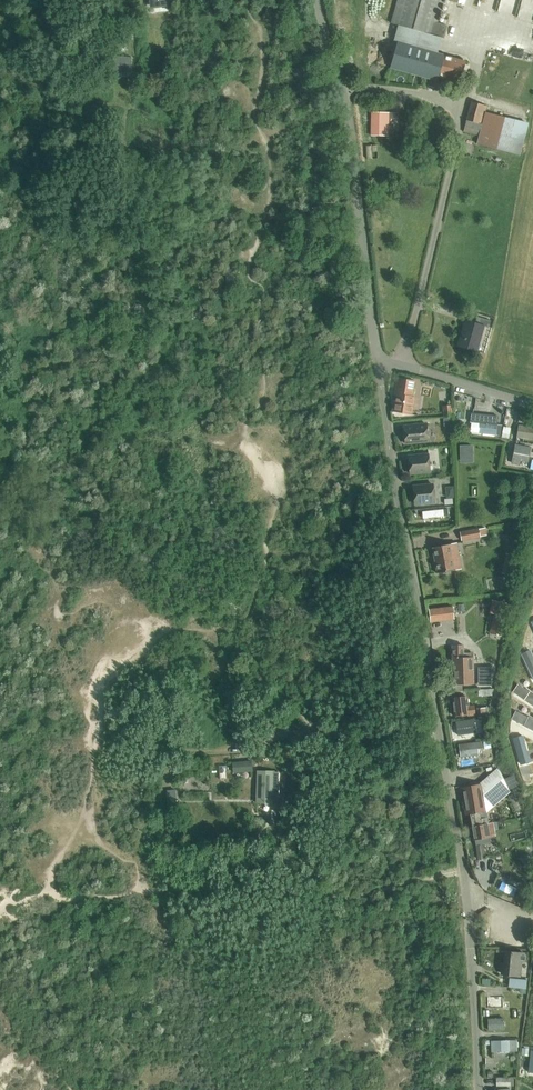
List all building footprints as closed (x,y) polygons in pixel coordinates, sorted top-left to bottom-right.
[(149,2),(154,1),(155,9),(173,6),(172,0),(149,0),(149,2)] [(442,38),(446,26),(437,23),(444,0),(397,0),(391,24),(397,26),(393,42),(397,42),(390,68),(429,79),(427,86),(435,88),(438,78),(459,84),(466,62),(437,54),(442,38)] [(497,12),(499,0),(481,0),(480,8),(497,12)] [(109,56),(108,64),(113,64),(113,72),(131,73),(132,58),(109,56)] [(528,124),(485,113),(487,106),(471,102),(463,132),(479,136),(477,145),(520,157),(528,124)] [(371,113),(371,136),(389,136),(389,113),(371,113)] [(376,145),(366,146),(367,160),(378,159),(376,145)] [(489,328),(491,321),(476,317),(475,324),(465,321),(458,346),(476,352),(484,326),(489,328)] [(395,393),(392,412),(412,415),(415,397),(411,397),(413,382),(408,381),(398,379),(395,393)] [(447,407),(443,407),(444,417),(452,416),(451,406),(447,407)] [(471,414),(470,422),(480,423),(479,433),(496,435),(500,436),(502,426),(497,426),(498,416),(471,414)] [(424,425),(403,427),(405,444),(425,442),(424,425)] [(516,442),(523,443),(524,438),(532,440),(532,429),(518,426),(517,437),(516,442)] [(460,444),(461,462),(475,462),(474,444),(460,444)] [(515,444),(511,464),(519,466),(520,461),(528,463),(531,447),(515,444)] [(428,455),(408,457),(409,474),(430,472),(428,455)] [(433,485),(412,487),(414,504),(435,502),(433,485)] [(448,508),(422,510),(422,517),(448,515),(448,508)] [(478,528),(459,532),(461,542),(480,538),(478,528)] [(457,543),(432,548),(437,574),(455,571),(452,552),(458,551),(457,543)] [(505,553),(504,573),(514,573),(515,553),(505,553)] [(496,602),(490,629),(493,629),(492,634),(502,637),(503,632),(504,632),(510,605),(496,602)] [(452,607),(429,610),(431,622),(454,619),(452,607)] [(463,646),(452,646),(453,685),(473,684),(473,677),(472,653),(463,654),(463,646)] [(522,655),(532,680),(532,657),(530,651),(522,655)] [(512,692),(524,700),(532,706),(532,695),(518,684),(512,692)] [(467,697),(453,699),(454,716),(467,714),(468,716),(475,715),(474,705),(468,706),(467,697)] [(486,707),(477,708),(478,718),(487,717),(486,707)] [(511,719),(524,726),(532,731),(532,720),(515,711),(511,719)] [(473,719),(456,722),(458,736),(476,733),(473,719)] [(523,736),(513,738),(520,764),(524,763),(525,764),(531,762),(529,756),(528,756),(523,736)] [(481,743),(459,745),(460,756),(478,754),(477,748),(482,747),(481,743)] [(252,771),(252,769),(251,762),(233,763),(233,772),(252,771)] [(480,784),(461,788),(465,815),(469,814),(471,827),(487,824),(485,813),(509,792),(499,770),(496,772),(491,783),(480,785),(480,784)] [(257,771),(256,803),(272,803),(278,804),(279,772),(273,771),(257,771)] [(168,811),(177,811),(175,790),(166,790),(168,811)] [(487,824),(471,827),(473,840),(475,840),(476,845),(483,844),(490,843),(489,837),(496,836),(493,822),(487,824)] [(483,844),(476,845),(478,859),(485,858),(483,844)] [(508,862),(504,869),(519,876),(522,869),(508,862)] [(499,890),(514,895),(516,888),(501,883),(499,890)] [(502,965),(502,974),(520,976),(521,967),(521,960),(524,960),(524,950),(504,949),(502,965)] [(509,978),(508,986),(520,987),(526,988),(527,980),(509,978)] [(502,997),(487,997),(488,1008),(503,1008),(502,997)] [(504,1018),(488,1019),(488,1031),(505,1030),(504,1018)] [(516,1040),(491,1041),(492,1052),(516,1051),(516,1040)] [(510,1077),(496,1077),(496,1086),(510,1086),(510,1077)]
